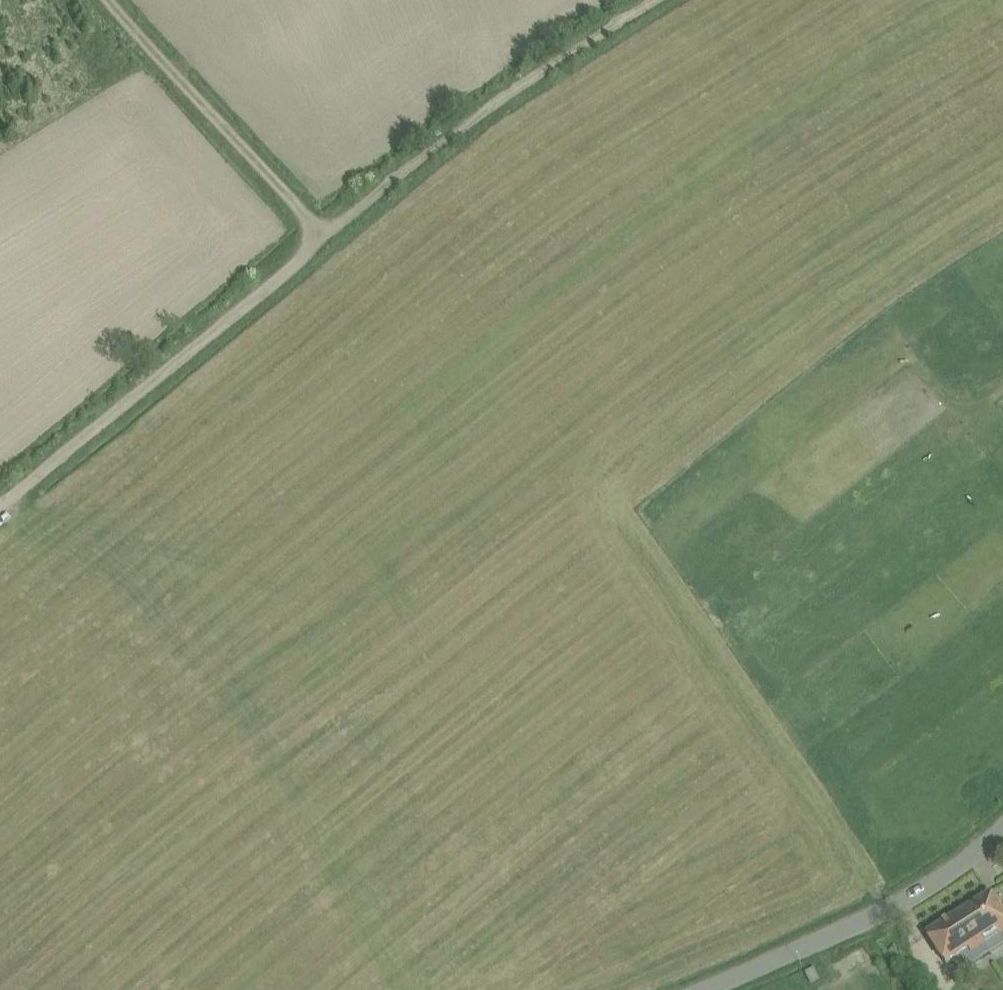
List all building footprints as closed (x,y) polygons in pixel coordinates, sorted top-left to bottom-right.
[(990,894),(927,935),(946,965),(961,956),(968,967),(1002,945),(1002,914),(990,894)] [(812,984),(819,980),(814,969),(807,973),(812,984)]
